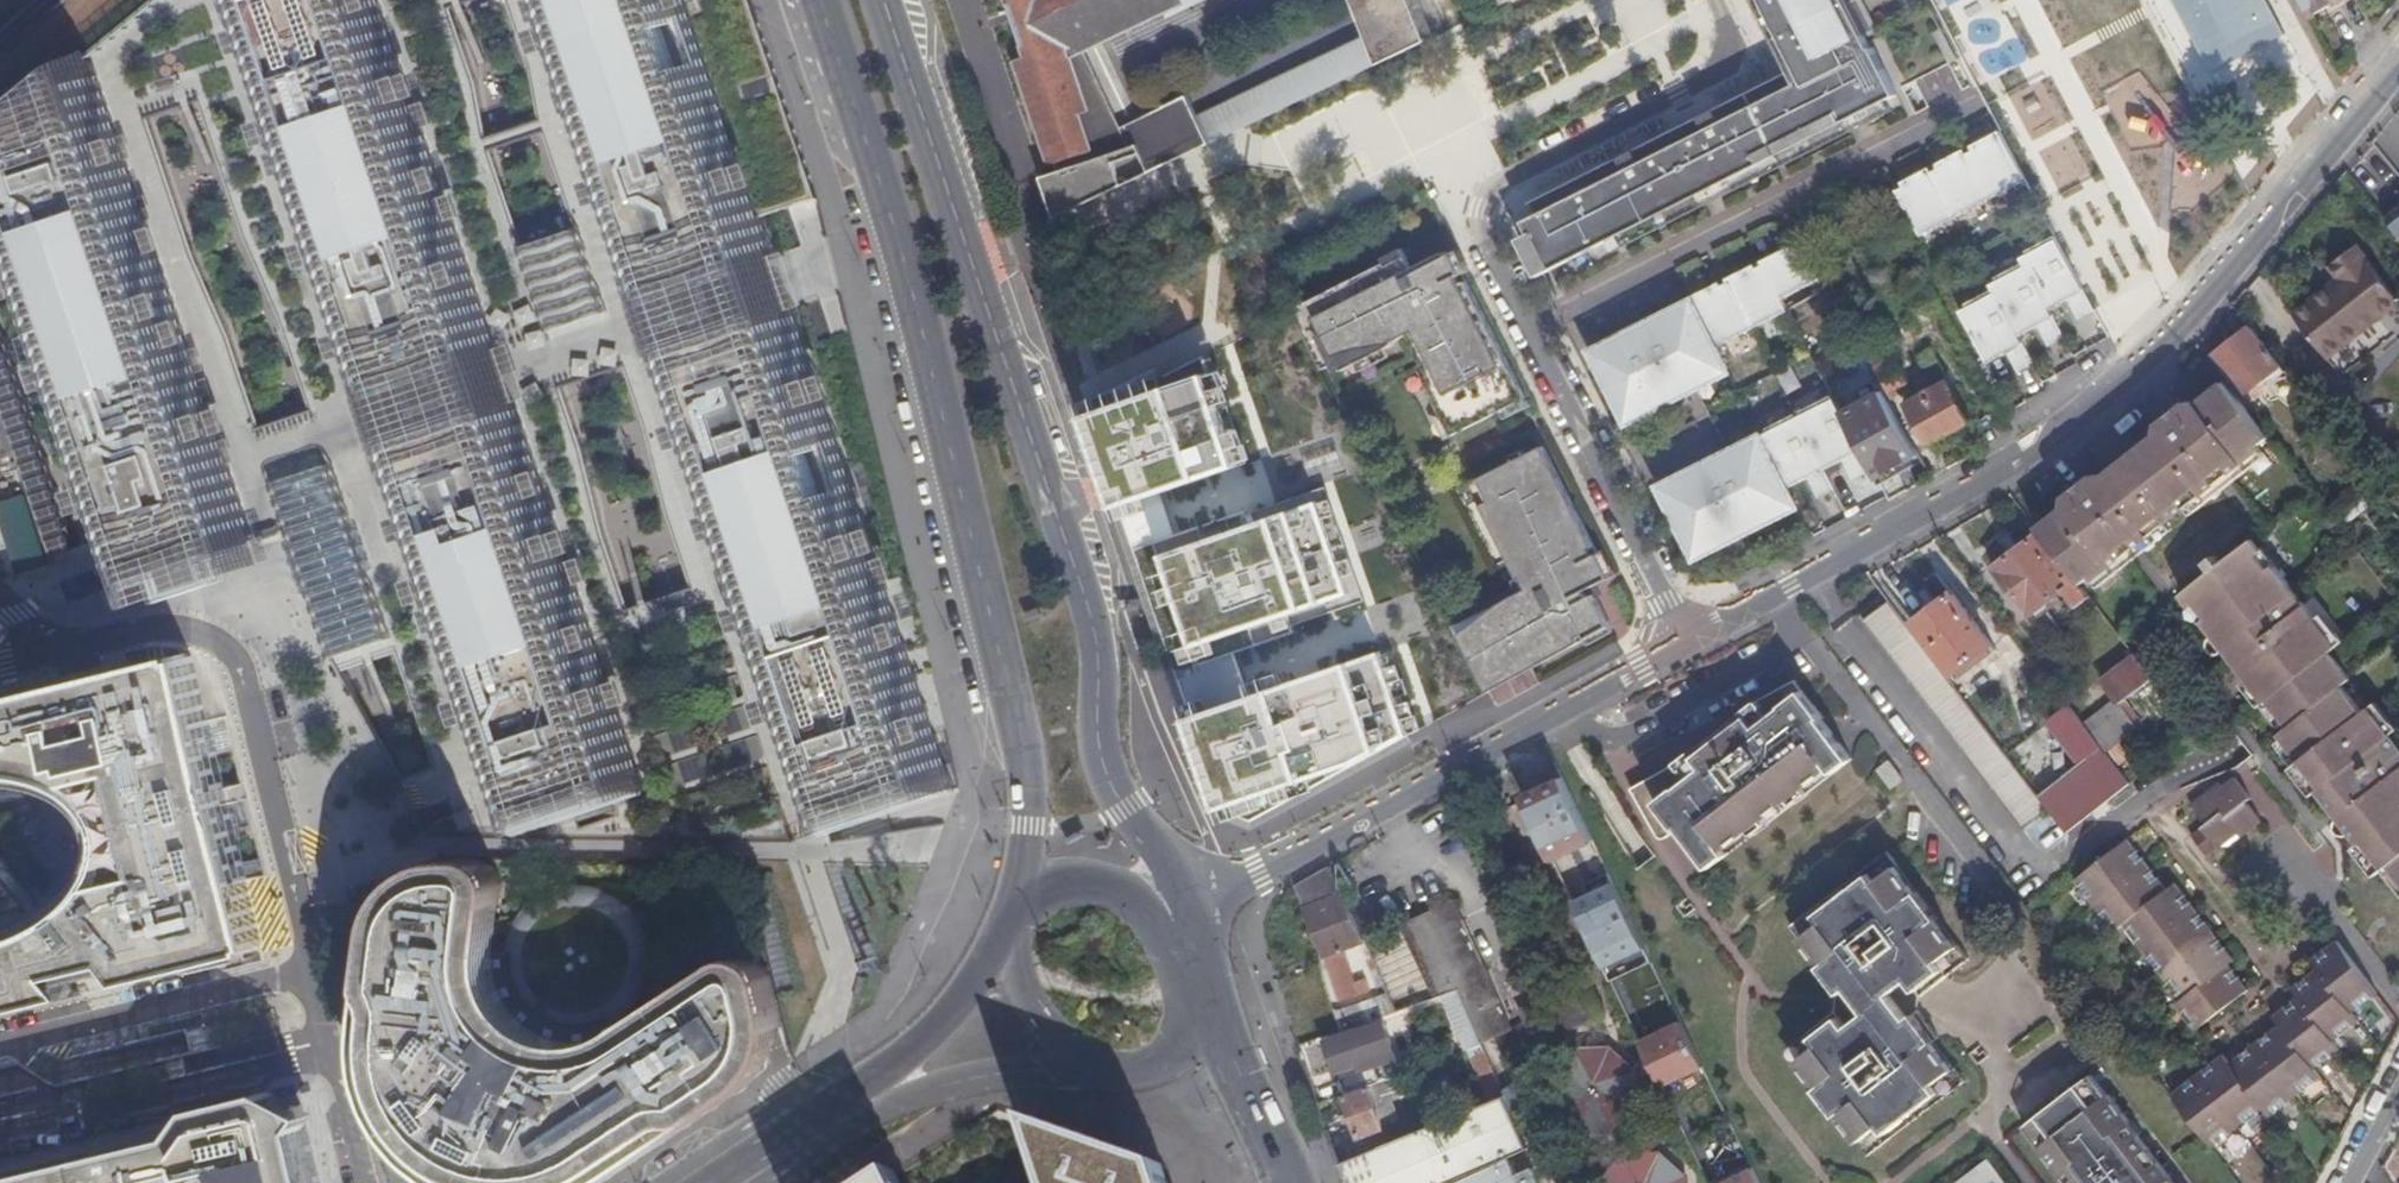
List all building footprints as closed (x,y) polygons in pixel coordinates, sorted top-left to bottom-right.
[(358,0),(240,0),(521,815),(621,780),(358,0)] [(825,836),(947,795),(756,220),(818,200),(752,0),(548,0),(825,836)] [(1031,56),(1018,61),(1052,161),(1057,160),(1060,169),(1044,175),(1060,216),(1079,206),(1112,190),(1156,169),(1153,162),(1212,132),(1192,94),(1124,126),(1088,48),(1187,1),(1186,0),(1012,0),(1031,56)] [(1380,63),(1430,39),(1415,0),(1355,0),(1380,63)] [(1791,65),(1798,62),(1801,68),(1794,71),(1634,151),(1541,198),(1547,210),(1526,221),(1532,233),(1526,236),(1544,273),(1551,270),(1901,95),(1877,47),(1875,48),(1868,34),(1876,29),(1862,0),(1759,0),(1791,65)] [(1871,12),(1895,0),(1866,0),(1871,12)] [(2089,25),(2074,0),(2035,0),(2029,4),(2054,46),(2089,25)] [(2264,0),(2179,0),(2214,68),(2281,33),(2264,0)] [(2311,15),(2338,0),(2304,0),(2311,15)] [(68,62),(0,119),(0,216),(111,545),(111,547),(117,565),(225,529),(68,62)] [(2161,118),(2107,144),(2132,198),(2187,173),(2161,118)] [(1906,184),(1899,188),(1923,233),(2029,181),(2002,128),(1972,144),(1974,149),(1968,152),(1966,147),(1937,162),(1939,167),(1933,170),(1931,165),(1903,180),(1906,184)] [(2097,312),(2058,236),(2028,251),(2030,255),(2023,259),(2025,264),(1998,278),(2000,281),(1992,285),(1995,290),(1967,304),(1969,307),(1962,311),(1989,364),(2009,354),(2020,376),(2037,367),(2019,334),(2038,324),(2050,346),(2066,337),(2050,307),(2069,297),(2081,321),(2097,312)] [(577,238),(523,256),(551,340),(604,322),(577,238)] [(1698,294),(1590,348),(1631,430),(1738,376),(1723,345),(1788,312),(1780,296),(1817,277),(1800,243),(1763,262),(1728,279),(1698,294)] [(2355,246),(2330,266),(2344,284),(2337,290),(2333,284),(2294,314),(2329,359),(2398,303),(2398,298),(2357,245),(2355,246)] [(1405,253),(1295,309),(1325,368),(1338,362),(1406,327),(1424,362),(1418,365),(1453,435),(1526,397),(1453,253),(1449,255),(1446,251),(1413,268),(1405,253)] [(2329,359),(2342,376),(2395,334),(2398,339),(2398,303),(2329,359)] [(2275,371),(2279,376),(2286,370),(2250,324),(2214,353),(2245,394),(2275,371)] [(1895,355),(1873,368),(1885,389),(1890,399),(1912,386),(1895,355)] [(1932,442),(1972,419),(1939,358),(1927,365),(1939,386),(1910,402),(1932,442)] [(1223,374),(1097,412),(1218,815),(1399,760),(1359,629),(1332,637),(1321,602),(1351,593),(1324,502),(1300,509),(1293,487),(1260,497),(1223,374)] [(2200,406),(2199,408),(2243,464),(2262,450),(2258,446),(2269,438),(2253,418),(2224,380),(2197,402),(2200,406)] [(1853,428),(1877,472),(1919,450),(1890,399),(1885,389),(1871,397),(1880,414),(1853,428)] [(1764,434),(1659,487),(1700,568),(1745,546),(1740,536),(1800,506),(1794,493),(1813,483),(1827,511),(1844,503),(1826,467),(1844,458),(1858,486),(1879,476),(1877,472),(1853,428),(1837,398),(1807,412),(1812,422),(1805,425),(1800,416),(1773,430),(1778,439),(1769,444),(1764,434)] [(2179,435),(2177,437),(2211,480),(2214,478),(2207,468),(2216,461),(2228,476),(2243,464),(2199,408),(2189,415),(2184,410),(2177,409),(2169,414),(2168,422),(2179,435)] [(2253,418),(2269,438),(2276,446),(2287,438),(2265,409),(2253,418)] [(2158,433),(2140,446),(2188,508),(2205,494),(2201,488),(2211,480),(2177,437),(2167,444),(2158,433)] [(1523,586),(1453,621),(1486,688),(1610,625),(1591,587),(1610,577),(1544,445),(1471,482),(1523,586)] [(2064,506),(2037,527),(2071,572),(2081,584),(2092,576),(2095,580),(2129,554),(2117,539),(2127,532),(2134,540),(2147,530),(2152,536),(2169,522),(2166,518),(2184,504),(2187,509),(2188,508),(2140,446),(2104,475),(2113,486),(2101,496),(2091,483),(2083,482),(2076,488),(2074,496),(2079,501),(2068,510),(2064,506)] [(328,462),(267,483),(277,512),(326,658),(386,636),(328,462)] [(0,504),(0,512),(20,572),(52,564),(29,494),(0,504)] [(2078,607),(2091,597),(2081,584),(2071,572),(2066,575),(2035,536),(1994,567),(2032,615),(2064,589),(2078,607)] [(2370,706),(2363,711),(2343,685),(2351,678),(2331,651),(2338,645),(2275,565),(2271,568),(2260,554),(2264,551),(2254,538),(2228,558),(2224,562),(2217,554),(2208,561),(2214,569),(2183,594),(2193,606),(2197,603),(2208,617),(2204,621),(2226,648),(2233,642),(2240,652),(2233,657),(2267,700),(2270,698),(2291,725),(2282,733),(2302,758),(2299,761),(2333,805),(2341,799),(2348,808),(2341,814),(2384,868),(2390,863),(2398,875),(2398,742),(2370,706)] [(1914,621),(1954,674),(1992,644),(1952,592),(1914,621)] [(2046,809),(1888,601),(1863,620),(2021,828),(2046,809)] [(1954,674),(1958,679),(1996,650),(1992,644),(1954,674)] [(0,699),(0,768),(11,764),(44,762),(76,773),(104,794),(114,806),(121,819),(123,839),(116,867),(101,893),(78,916),(51,930),(14,943),(0,944),(0,1012),(77,994),(59,974),(114,961),(129,982),(255,951),(259,947),(195,657),(190,657),(189,653),(0,699)] [(2115,696),(2082,720),(2106,752),(2139,727),(2120,702),(2154,677),(2138,657),(2105,682),(2115,696)] [(1676,763),(1632,788),(1661,841),(1679,828),(1710,868),(1728,853),(1724,848),(1749,828),(1746,823),(1758,813),(1762,818),(1790,797),(1786,791),(1798,782),(1802,788),(1829,767),(1833,772),(1852,758),(1821,718),(1823,716),(1794,679),(1761,697),(1744,710),(1748,716),(1696,756),(1692,751),(1676,763)] [(2078,763),(2037,794),(2067,832),(2130,782),(2106,752),(2082,720),(2069,704),(2048,720),(2058,735),(2053,740),(2058,746),(2063,742),(2078,763)] [(1881,763),(1870,772),(1884,791),(1896,781),(1881,763)] [(1523,795),(1555,863),(1600,842),(1568,774),(1523,795)] [(2234,776),(2232,778),(2248,799),(2251,797),(2234,776)] [(2246,801),(2248,799),(2232,778),(2214,792),(2211,788),(2191,804),(2206,823),(2192,834),(2208,855),(2219,845),(2228,847),(2261,820),(2246,801)] [(2177,1002),(2197,1028),(2248,989),(2232,968),(2237,964),(2173,882),(2165,888),(2126,838),(2075,878),(2115,929),(2123,923),(2182,998),(2177,1002)] [(1823,963),(1821,965),(1842,991),(1877,965),(1895,988),(1909,978),(1917,989),(1943,969),(1947,974),(1970,957),(1959,942),(1958,944),(1938,918),(1940,916),(1918,889),(1917,890),(1897,864),(1898,863),(1888,850),(1865,867),(1869,872),(1817,912),(1812,907),(1790,925),(1801,939),(1803,938),(1823,963)] [(478,870),(478,864),(475,861),(437,862),(415,872),(392,894),(385,914),(379,931),(367,1027),(375,1095),(386,1120),(403,1145),(450,1182),(597,1182),(659,1147),(767,1067),(767,1061),(758,1035),(750,985),(747,973),(740,967),(732,968),(688,996),(665,1017),(639,1031),(601,1040),(571,1038),(538,1027),(513,1010),(493,989),(478,961),(470,924),(470,912),(473,888),(478,870)] [(1346,907),(1328,866),(1293,886),(1324,956),(1351,946),(1337,911),(1346,907)] [(1578,897),(1606,969),(1648,953),(1621,881),(1578,897)] [(1457,991),(1475,1032),(1504,1018),(1479,965),(1476,966),(1450,907),(1404,928),(1436,999),(1441,997),(1457,991)] [(1365,946),(1394,1013),(1436,999),(1404,928),(1365,946)] [(2270,1114),(2322,1075),(2315,1067),(2341,1047),(2334,1039),(2360,1019),(2353,1011),(2379,991),(2338,940),(2312,960),(2318,967),(2293,987),(2299,995),(2274,1015),(2281,1023),(2231,1062),(2224,1053),(2173,1093),(2213,1145),(2263,1106),(2270,1114)] [(1614,978),(1640,1032),(1674,1016),(1648,962),(1614,978)] [(1340,1032),(1319,969),(1276,984),(1297,1047),(1340,1032)] [(1457,991),(1441,997),(1464,1050),(1467,1048),(1480,1043),(1475,1032),(1457,991)] [(1596,1014),(1586,992),(1544,1011),(1537,1015),(1532,1005),(1521,1010),(1525,1020),(1493,1035),(1504,1058),(1596,1014)] [(1677,1012),(1681,1020),(1689,1016),(1685,1009),(1677,1012)] [(1880,1038),(1860,1015),(1848,1025),(1840,1015),(1813,1035),(1809,1030),(1787,1047),(1798,1061),(1800,1060),(1819,1085),(1818,1087),(1838,1114),(1840,1113),(1860,1138),(1858,1140),(1869,1154),(1892,1137),(1888,1132),(1913,1112),(1915,1111),(1940,1091),(1944,1096),(1966,1079),(1955,1065),(1954,1066),(1934,1041),(1936,1039),(1914,1012),(1880,1038)] [(1660,1087),(1705,1073),(1688,1021),(1644,1035),(1660,1087)] [(1324,1043),(1342,1096),(1367,1087),(1381,1081),(1399,1074),(1380,1023),(1324,1043)] [(1490,1100),(1502,1094),(1504,1094),(1503,1092),(1480,1043),(1467,1048),(1490,1100)] [(1637,1105),(1637,1093),(1636,1070),(1620,1057),(1609,1048),(1575,1051),(1566,1059),(1552,1074),(1552,1084),(1552,1110),(1571,1126),(1577,1131),(1599,1129),(1612,1129),(1637,1105)] [(2172,1172),(2170,1174),(2140,1135),(2143,1132),(2132,1119),(2130,1120),(2110,1093),(2109,1094),(2093,1074),(2066,1094),(2068,1097),(2056,1107),(2054,1104),(2027,1125),(2042,1145),(2041,1146),(2061,1173),(2061,1174),(2068,1182),(2181,1182),(2172,1172)] [(1367,1087),(1383,1129),(1397,1123),(1381,1081),(1367,1087)] [(1504,1094),(1510,1108),(1531,1098),(1532,1097),(1527,1087),(1518,1084),(1503,1092),(1504,1094)] [(1359,1138),(1383,1129),(1367,1087),(1342,1096),(1359,1138)] [(1525,1148),(1502,1094),(1490,1100),(1338,1164),(1344,1182),(1449,1182),(1525,1148)] [(304,1107),(113,1157),(13,1182),(324,1182),(304,1107)] [(1170,1172),(1042,1125),(1060,1182),(1174,1182),(1170,1172)] [(1616,1166),(1600,1181),(1600,1182),(1685,1182),(1684,1175),(1670,1162),(1660,1152),(1624,1157),(1616,1166)] [(1990,1157),(1962,1179),(1964,1182),(2010,1182),(1990,1157)] [(1528,1168),(1512,1176),(1504,1160),(1457,1182),(1535,1182),(1528,1168)] [(1717,1182),(1760,1182),(1752,1166),(1717,1182)]
